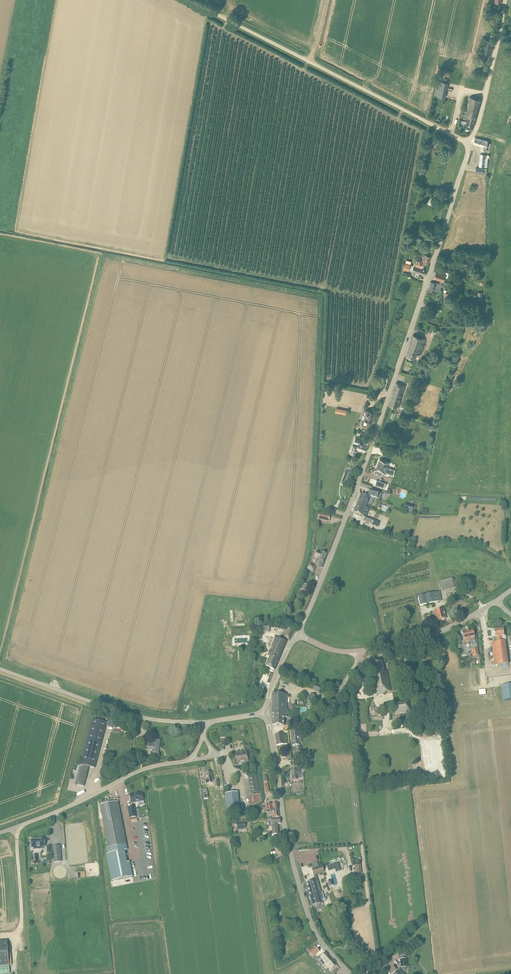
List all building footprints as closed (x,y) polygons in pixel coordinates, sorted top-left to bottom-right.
[(485,41),(482,55),(489,56),(492,43),(485,41)] [(438,80),(436,91),(434,96),(444,98),(448,83),(438,80)] [(465,114),(464,114),(463,117),(467,118),(466,125),(473,127),(476,117),(480,104),(481,100),(469,97),(465,114)] [(488,141),(477,138),(475,138),(473,143),(482,146),(481,150),(486,151),(488,141)] [(486,154),(485,154),(480,154),(479,166),(487,167),(488,158),(489,158),(489,155),(487,155),(487,158),(485,158),(486,154)] [(413,265),(423,269),(425,263),(429,264),(431,257),(424,255),(422,261),(416,259),(413,265)] [(416,272),(425,275),(427,270),(423,269),(413,265),(411,273),(415,274),(416,272)] [(445,275),(441,274),(436,272),(434,279),(440,281),(439,284),(437,282),(436,284),(430,282),(428,290),(435,292),(435,294),(438,295),(445,275)] [(405,356),(410,357),(415,359),(416,355),(420,356),(425,339),(417,337),(413,335),(405,356)] [(396,383),(388,405),(396,408),(399,402),(400,402),(405,386),(396,383)] [(363,424),(365,425),(370,427),(371,423),(372,423),(375,413),(364,409),(361,419),(364,420),(363,424)] [(349,452),(350,452),(354,454),(356,448),(361,450),(365,452),(368,446),(359,443),(361,440),(355,438),(353,442),(358,444),(357,447),(352,445),(349,452)] [(374,472),(374,474),(382,477),(382,475),(385,476),(385,474),(393,477),(396,470),(388,467),(389,463),(379,459),(374,472)] [(346,471),(342,482),(345,484),(347,481),(349,475),(350,473),(350,472),(346,471)] [(377,480),(375,486),(384,489),(386,483),(377,480)] [(368,495),(373,497),(377,498),(379,493),(370,489),(368,495)] [(359,500),(357,503),(366,507),(366,506),(369,497),(361,494),(359,500)] [(370,508),(369,508),(366,506),(366,507),(357,503),(354,512),(364,517),(362,521),(375,526),(378,527),(379,525),(379,524),(379,522),(377,521),(374,520),(367,517),(370,508)] [(319,513),(318,520),(329,522),(330,516),(319,513)] [(318,559),(316,565),(317,565),(322,567),(327,555),(322,553),(321,552),(320,552),(320,553),(318,552),(317,552),(316,557),(316,558),(318,559)] [(305,570),(312,572),(315,566),(308,563),(305,570)] [(453,580),(452,579),(439,582),(442,592),(458,588),(456,579),(453,580)] [(418,597),(419,601),(420,606),(441,601),(440,596),(439,591),(431,594),(430,591),(427,592),(428,594),(418,597)] [(439,611),(434,612),(436,621),(445,619),(443,610),(442,610),(442,608),(439,608),(439,611)] [(294,630),(290,628),(289,627),(287,631),(284,629),(282,635),(284,636),(283,637),(289,640),(294,630)] [(505,635),(504,634),(504,629),(495,630),(496,637),(493,637),(494,642),(492,643),(492,648),(495,665),(508,664),(505,641),(506,641),(506,635),(505,635)] [(463,633),(464,640),(465,643),(469,642),(470,645),(473,644),(473,646),(471,648),(473,657),(479,656),(476,640),(475,640),(474,638),(474,635),(472,630),(463,633)] [(266,667),(269,668),(274,670),(286,642),(281,640),(276,638),(270,652),(269,651),(268,653),(269,654),(267,659),(269,660),(266,667)] [(390,691),(387,676),(386,671),(384,672),(382,662),(371,664),(377,695),(382,694),(384,694),(384,692),(390,691)] [(502,701),(510,700),(510,684),(499,686),(502,701)] [(307,701),(312,703),(316,697),(310,694),(307,701)] [(289,710),(287,710),(287,698),(290,698),(290,695),(272,695),(272,726),(284,726),(284,717),(287,717),(287,714),(288,714),(288,713),(289,713),(289,710)] [(397,708),(395,709),(396,714),(410,711),(409,706),(409,701),(396,704),(397,708)] [(95,767),(107,722),(92,719),(80,764),(95,767)] [(290,746),(298,745),(298,751),(301,751),(301,745),(299,745),(298,732),(291,733),(292,741),(290,742),(290,746)] [(275,735),(276,745),(287,744),(286,734),(282,735),(282,734),(275,735)] [(148,751),(148,750),(152,751),(152,753),(158,753),(160,740),(154,740),(153,744),(149,744),(149,743),(143,743),(142,750),(148,751)] [(237,763),(248,761),(246,753),(239,754),(239,753),(235,754),(236,759),(233,760),(234,766),(238,765),(237,763)] [(78,785),(83,787),(89,767),(83,766),(78,785)] [(300,770),(297,771),(297,770),(291,770),(292,780),(298,780),(298,779),(301,779),(300,770)] [(219,788),(218,785),(217,780),(213,781),(211,772),(204,773),(205,778),(206,785),(214,784),(215,789),(219,788)] [(248,777),(251,794),(260,792),(257,776),(248,777)] [(131,803),(143,801),(142,792),(137,793),(137,794),(135,794),(129,795),(131,803)] [(226,794),(228,814),(240,812),(237,793),(226,794)] [(262,802),(260,793),(252,795),(253,797),(243,802),(247,809),(262,802)] [(126,844),(118,807),(117,802),(100,805),(101,810),(108,848),(109,854),(106,854),(111,881),(133,877),(130,862),(126,863),(124,851),(127,850),(126,844)] [(277,803),(270,804),(266,805),(267,813),(273,812),(274,818),(279,817),(277,803)] [(128,808),(130,818),(136,817),(134,806),(128,808)] [(270,819),(268,820),(269,828),(271,827),(272,835),(278,835),(277,824),(281,824),(280,818),(270,819)] [(43,847),(45,847),(44,839),(31,840),(31,848),(33,848),(33,850),(39,849),(44,849),(43,847)] [(324,872),(322,866),(312,869),(314,875),(324,872)] [(324,898),(323,898),(318,881),(305,884),(311,906),(326,902),(326,900),(326,899),(324,898)] [(9,966),(7,941),(0,941),(0,967),(9,966)] [(309,954),(312,957),(319,952),(316,948),(309,954)] [(324,966),(323,967),(324,969),(325,968),(326,968),(328,966),(331,970),(333,968),(337,965),(325,952),(322,956),(318,959),(324,966)] [(404,973),(405,970),(406,969),(406,968),(408,967),(407,966),(407,962),(410,961),(410,959),(409,954),(402,955),(403,958),(403,959),(400,960),(401,968),(400,971),(399,970),(394,973),(403,973),(404,973)]
